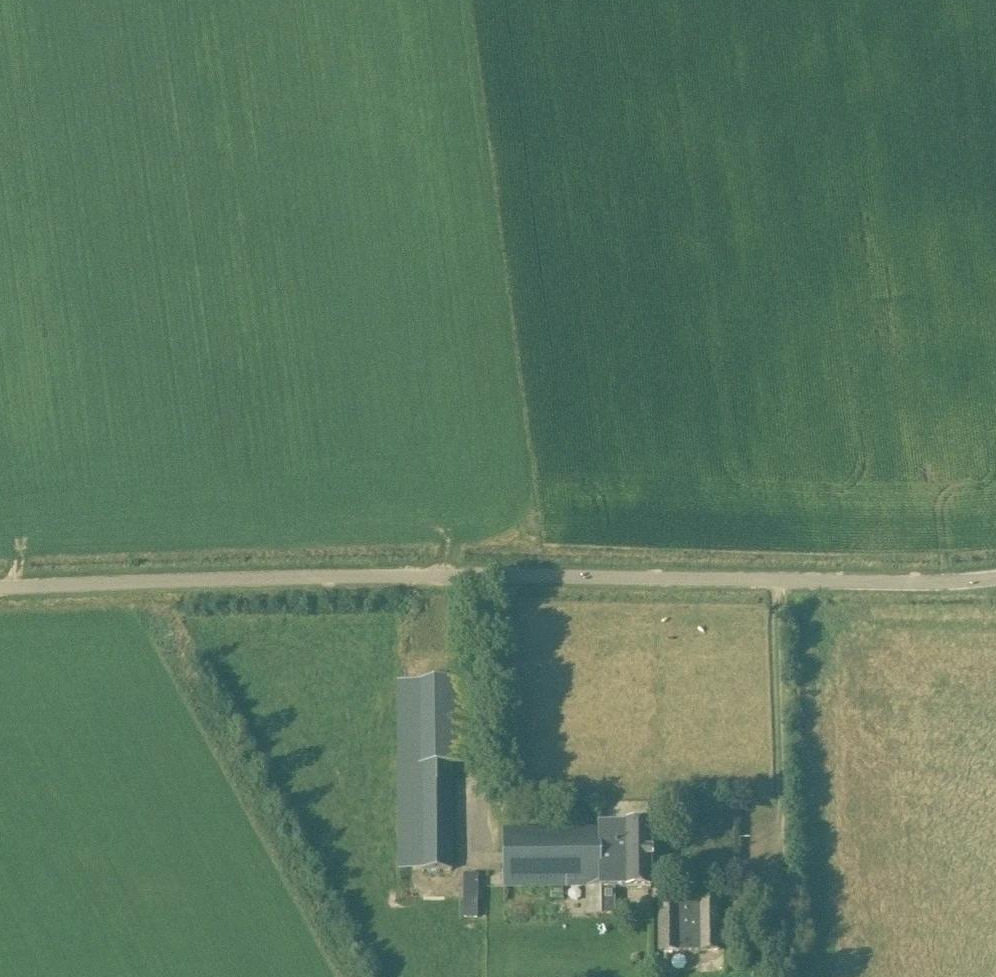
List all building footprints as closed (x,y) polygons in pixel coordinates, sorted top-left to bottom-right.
[(453,871),(453,767),(473,767),(472,682),(420,682),(420,687),(401,686),(401,763),(400,763),(400,870),(453,871)] [(503,888),(587,887),(587,915),(615,915),(615,890),(626,890),(626,892),(652,891),(652,826),(626,826),(626,827),(599,828),(599,830),(503,830),(503,888)] [(419,888),(464,888),(464,874),(419,874),(419,888)] [(721,952),(720,901),(680,901),(679,952),(721,952)]
